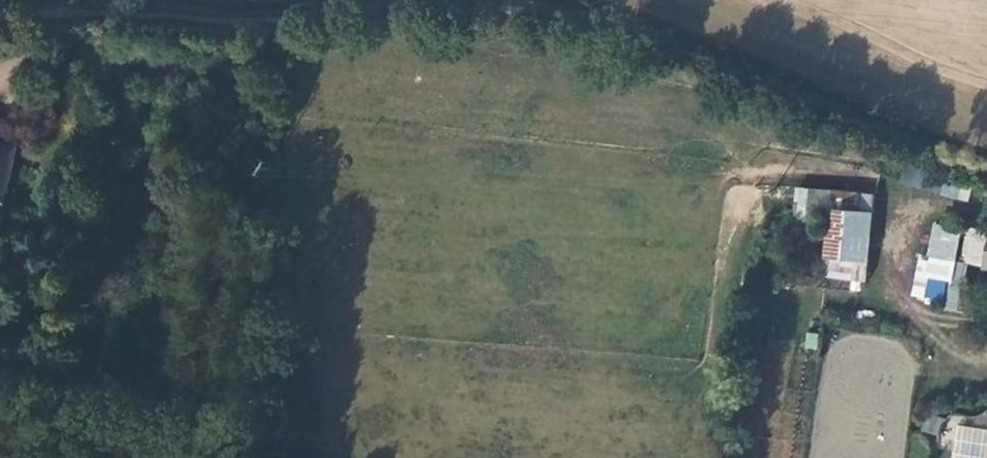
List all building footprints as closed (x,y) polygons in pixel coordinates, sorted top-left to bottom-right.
[(9,196),(21,142),(0,138),(0,193),(9,196)] [(920,186),(923,171),(904,167),(900,182),(920,186)] [(967,202),(971,189),(942,182),(939,195),(967,202)] [(876,193),(811,186),(809,204),(833,206),(875,210),(876,193)] [(875,210),(833,206),(829,253),(871,257),(875,210)] [(982,237),(976,273),(986,274),(986,237),(982,237)]
